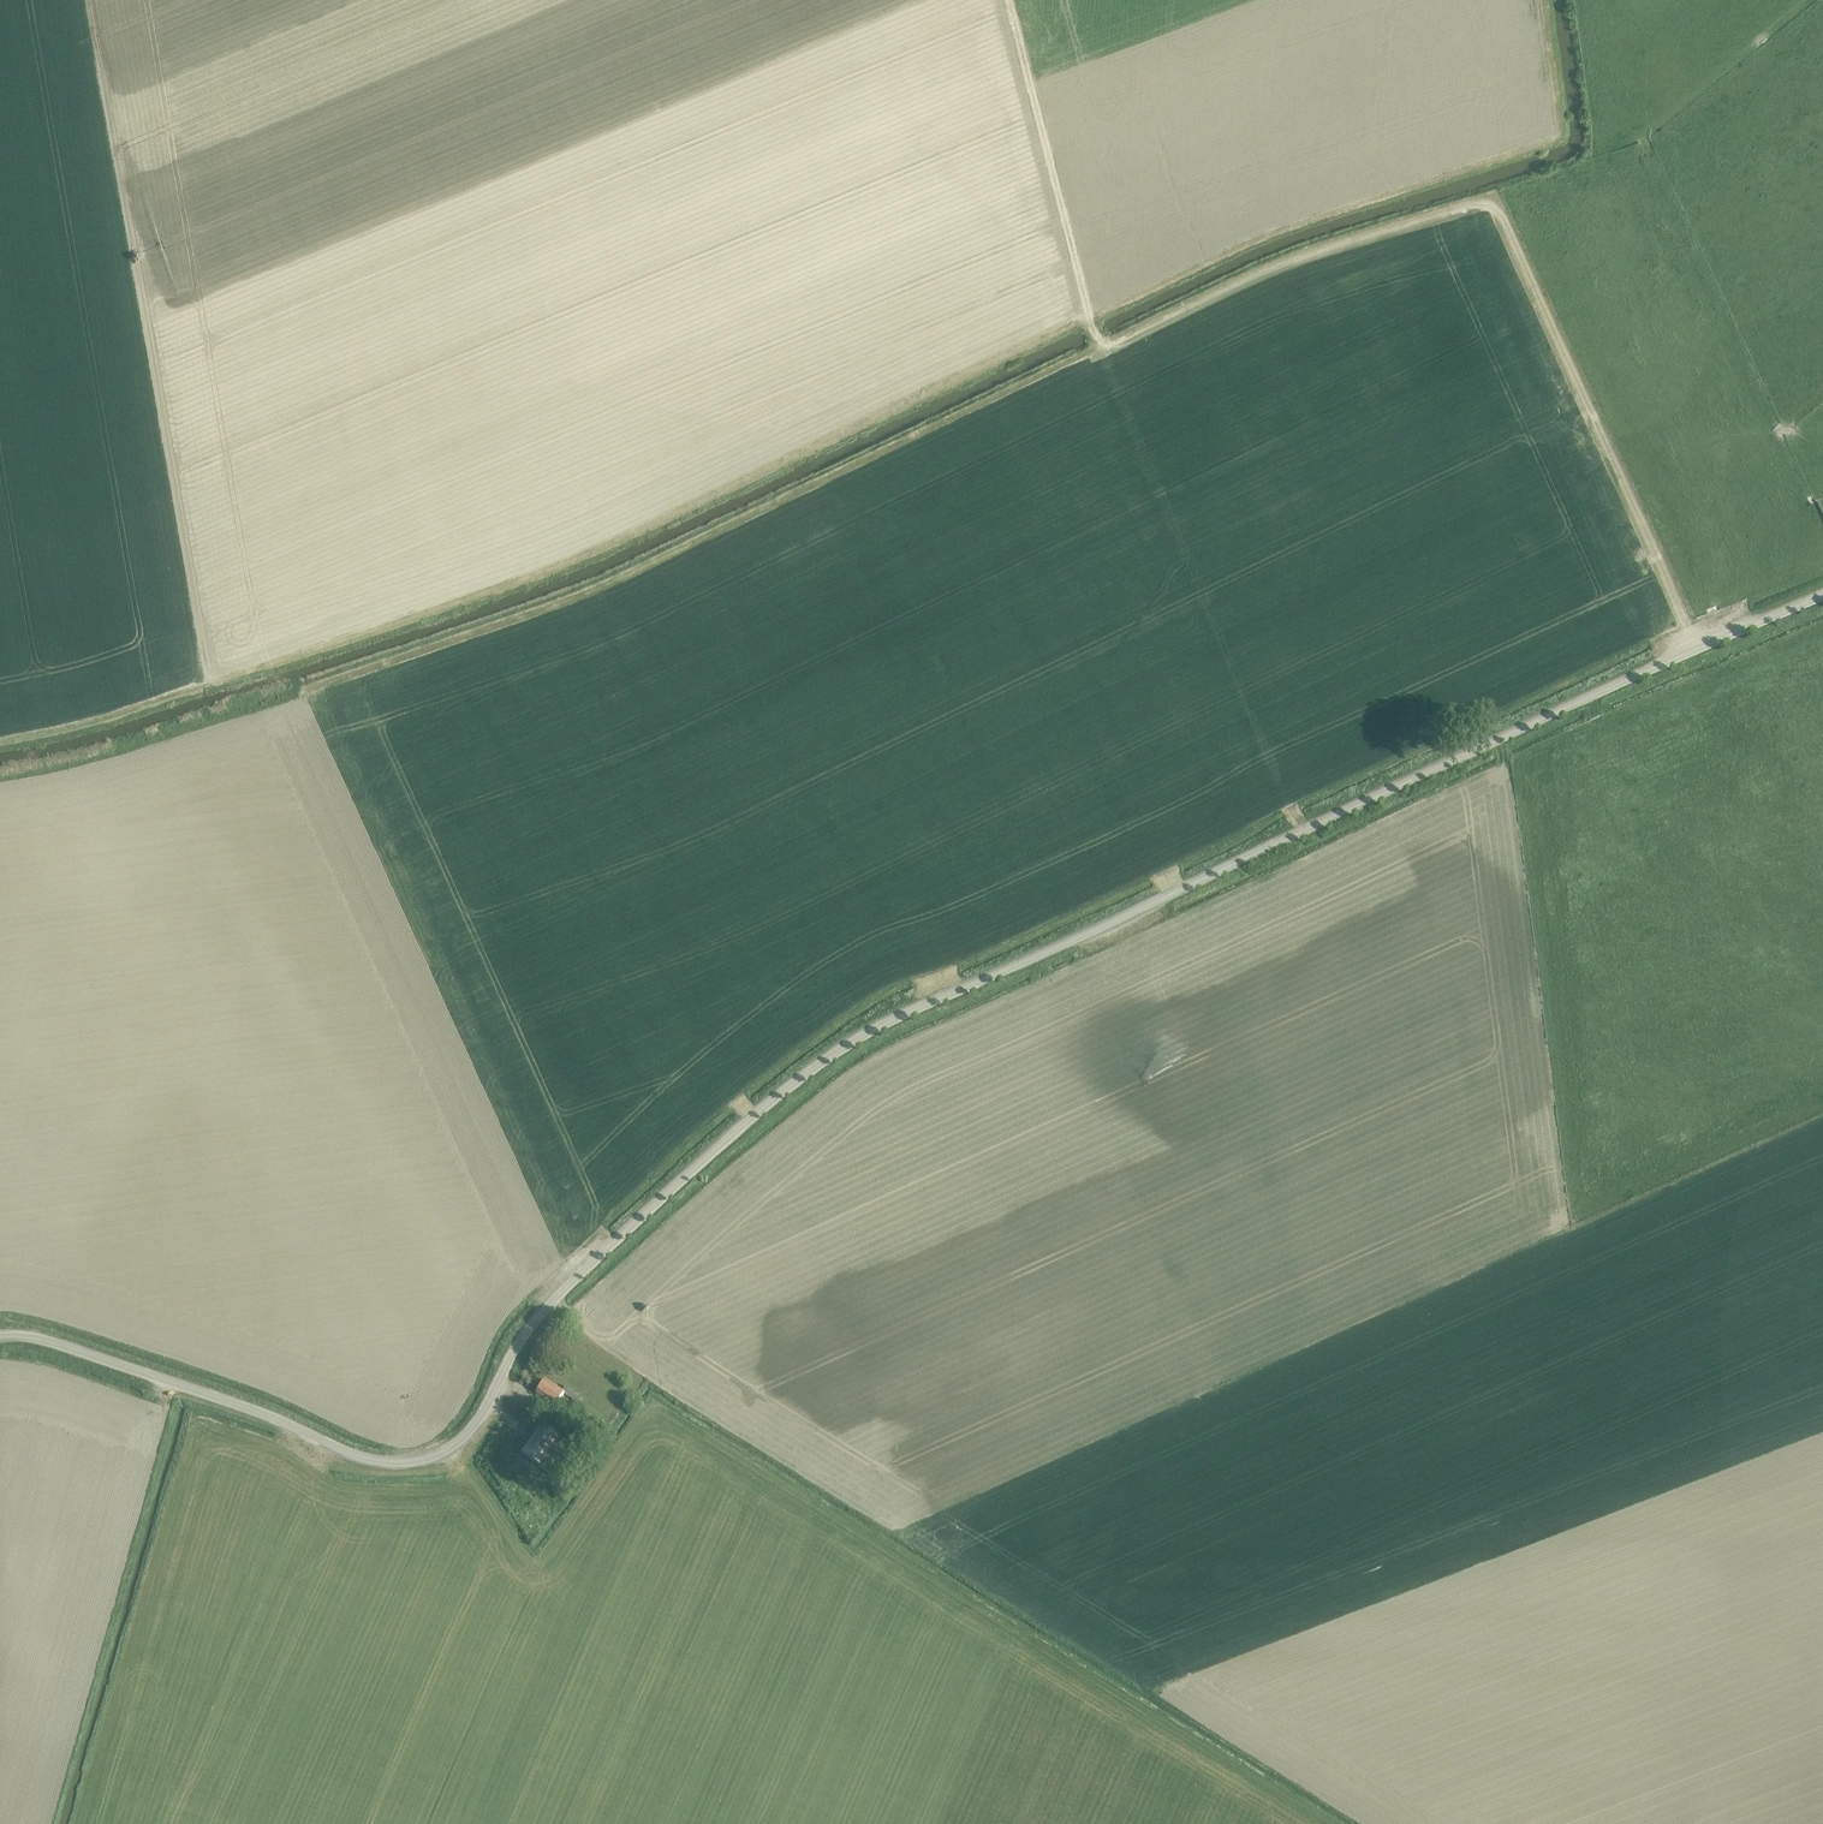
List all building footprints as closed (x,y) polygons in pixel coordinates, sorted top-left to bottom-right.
[(580,1396),(573,1392),(565,1386),(561,1392),(544,1380),(536,1393),(555,1406),(564,1394),(576,1402),(580,1396)] [(541,1426),(521,1454),(562,1484),(583,1455),(541,1426)] [(565,1428),(561,1435),(572,1443),(577,1436),(565,1428)]
